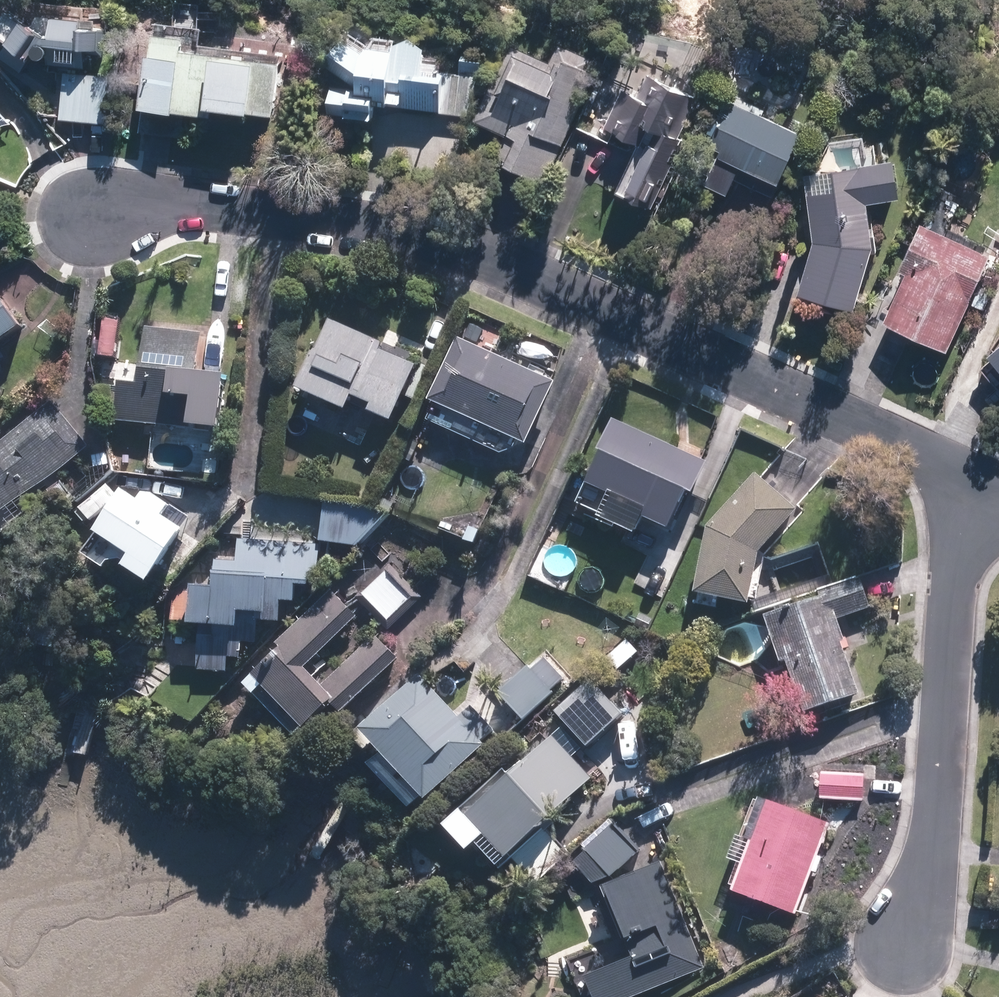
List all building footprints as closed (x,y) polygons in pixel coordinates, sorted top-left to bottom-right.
[(0,6),(0,45),(30,69),(113,74),(117,9),(48,5),(31,26),(0,6)] [(200,34),(152,29),(144,119),(173,121),(173,119),(201,121),(201,119),(247,123),(247,119),(273,121),(279,56),(199,49),(200,34)] [(475,121),(483,62),(425,54),(411,44),(393,49),(394,41),(336,33),(323,119),(372,126),(375,107),(475,121)] [(546,187),(594,78),(558,62),(551,79),(512,62),(483,129),(506,139),(494,165),(546,187)] [(114,81),(65,77),(61,123),(111,126),(114,81)] [(654,78),(643,102),(629,96),(612,138),(639,149),(647,129),(678,142),(698,96),(654,78)] [(804,141),(728,104),(693,173),(709,181),(704,190),(727,201),(741,174),(778,192),(804,141)] [(0,114),(0,131),(9,126),(0,114)] [(806,179),(816,248),(799,299),(853,316),(874,254),(868,208),(897,204),(892,167),(806,179)] [(990,262),(922,230),(899,277),(907,280),(884,328),(946,357),(990,262)] [(1,292),(0,293),(0,351),(28,331),(1,292)] [(392,422),(417,365),(382,350),(385,344),(331,320),(317,351),(314,349),(296,388),(346,410),(351,399),(370,407),(368,411),(392,422)] [(118,382),(113,423),(195,432),(196,426),(209,427),(214,383),(196,381),(201,332),(143,326),(136,384),(118,382)] [(554,382),(458,340),(430,404),(526,447),(554,382)] [(998,374),(998,340),(976,359),(992,379),(998,374)] [(91,447),(53,400),(0,442),(0,519),(91,447)] [(704,460),(613,419),(575,504),(636,530),(643,516),(672,529),(704,460)] [(750,605),(759,555),(798,513),(756,474),(707,527),(694,595),(750,605)] [(121,567),(147,585),(184,530),(163,516),(166,512),(140,495),(136,500),(120,490),(91,533),(127,558),(121,567)] [(383,517),(325,508),(320,540),(356,546),(383,517)] [(186,626),(198,627),(197,671),(227,672),(227,657),(241,658),(241,645),(257,645),(258,630),(263,631),(264,621),(276,622),(277,600),(289,601),(291,583),(309,584),(311,549),(238,544),(237,562),(214,561),(213,588),(189,587),(186,626)] [(383,576),(363,596),(385,619),(406,598),(383,576)] [(819,595),(820,598),(765,617),(781,664),(787,662),(805,713),(860,694),(842,644),(845,642),(837,620),(876,606),(865,577),(819,595)] [(398,656),(335,593),(243,685),(297,738),(331,704),(340,714),(398,656)] [(634,654),(624,644),(608,660),(619,670),(634,654)] [(549,694),(528,672),(500,698),(521,720),(549,694)] [(484,745),(480,741),(492,731),(470,707),(459,717),(422,676),(360,731),(423,800),(484,745)] [(615,719),(584,684),(550,714),(581,749),(615,719)] [(79,723),(72,752),(87,755),(95,727),(79,723)] [(592,780),(553,737),(464,818),(503,861),(592,780)] [(866,774),(823,774),(823,798),(866,798),(866,774)] [(831,826),(771,802),(735,891),(795,915),(831,826)] [(613,824),(573,862),(594,884),(611,876),(638,851),(613,824)] [(656,866),(601,890),(632,963),(585,983),(591,996),(629,996),(700,967),(656,866)]
